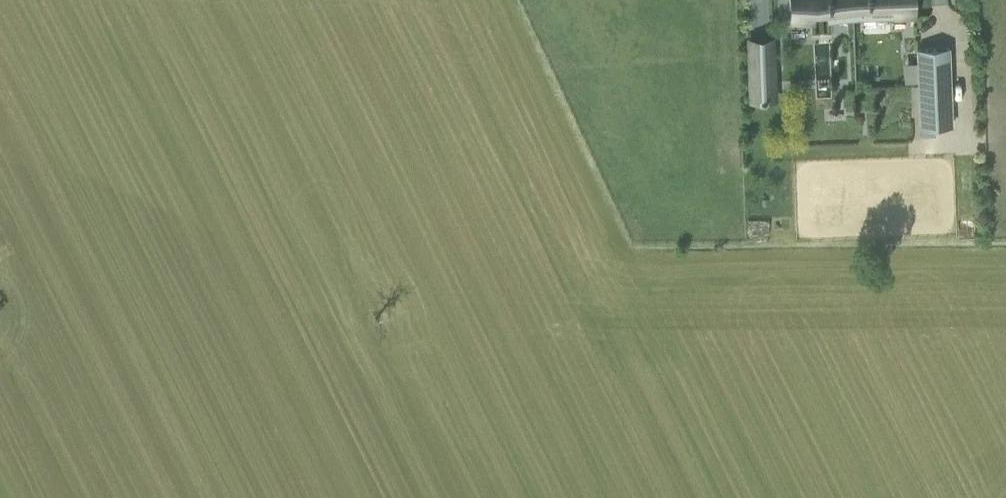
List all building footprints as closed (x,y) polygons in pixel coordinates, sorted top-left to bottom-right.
[(790,22),(811,21),(811,7),(825,7),(825,21),(916,17),(916,0),(789,0),(790,22)] [(952,124),(949,48),(917,49),(920,125),(952,124)] [(751,79),(770,78),(769,58),(750,59),(751,79)]
